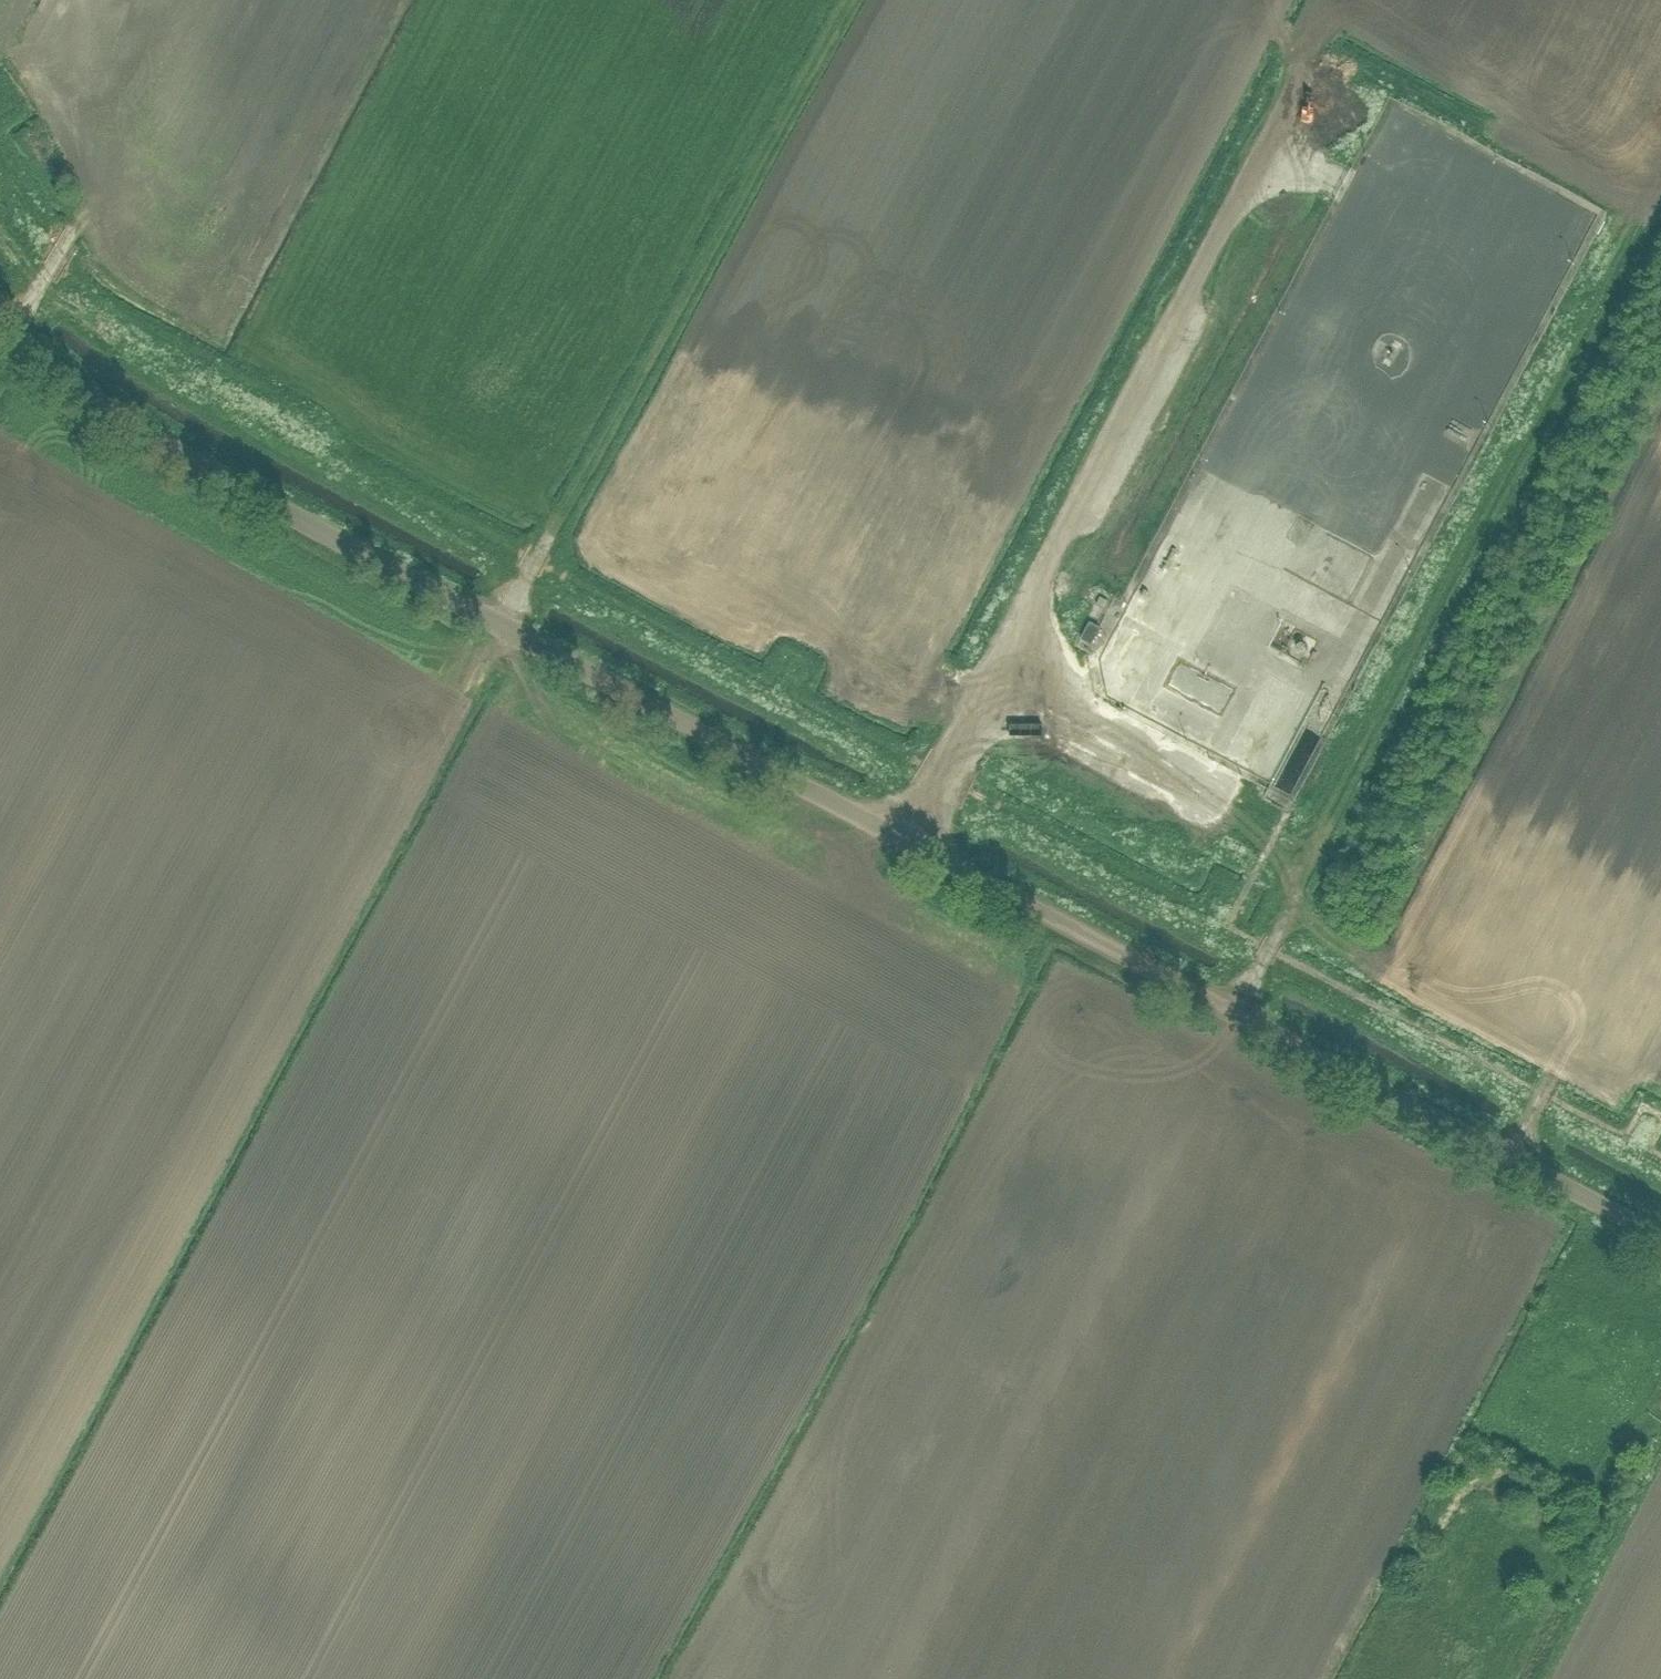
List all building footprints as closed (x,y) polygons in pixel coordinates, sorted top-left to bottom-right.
[(1092,645),(1100,629),(1090,623),(1082,639),(1092,645)] [(1273,644),(1273,633),(1212,632),(1212,644),(1273,644)] [(1171,709),(1166,719),(1191,731),(1196,720),(1171,709)]
